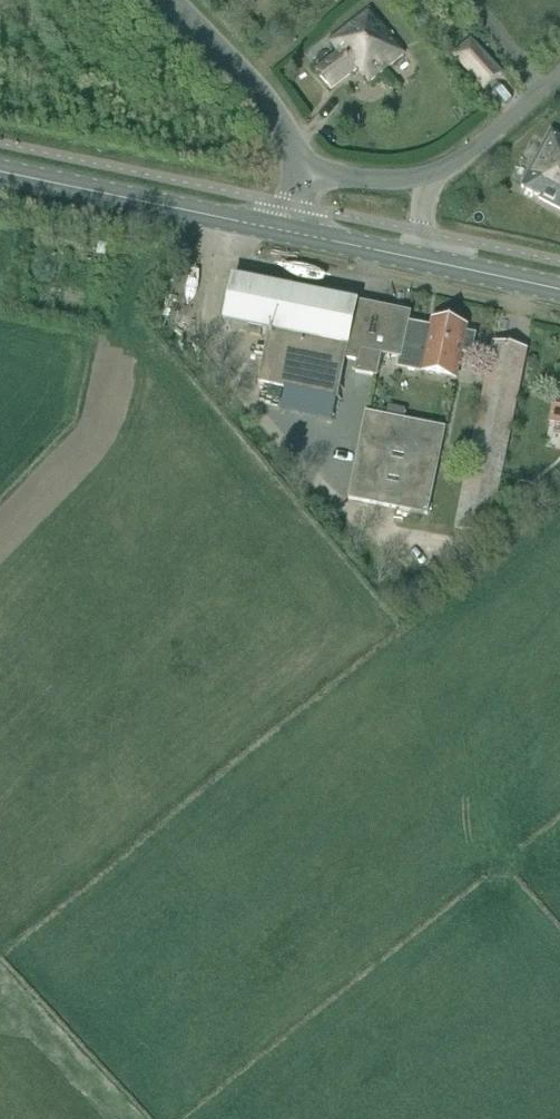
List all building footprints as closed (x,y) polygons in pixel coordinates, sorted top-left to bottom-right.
[(340,54),(316,73),(330,91),(358,70),(369,85),(405,56),(371,12),(332,43),(340,54)] [(504,75),(474,41),(457,56),(487,90),(504,75)] [(553,133),(524,188),(541,196),(539,200),(559,211),(559,137),(553,133)] [(380,356),(398,360),(406,323),(408,313),(232,274),(222,320),(268,331),(257,382),(335,399),(343,360),(357,363),(355,373),(376,378),(380,356)] [(430,330),(406,323),(398,360),(400,360),(398,370),(454,380),(460,353),(473,356),(478,335),(465,332),(465,329),(432,321),(430,330)] [(494,343),(456,529),(490,537),(529,350),(494,343)] [(554,405),(550,423),(559,425),(559,407),(554,405)] [(369,414),(351,496),(425,513),(443,430),(369,414)] [(522,483),(518,498),(532,501),(536,487),(522,483)]
